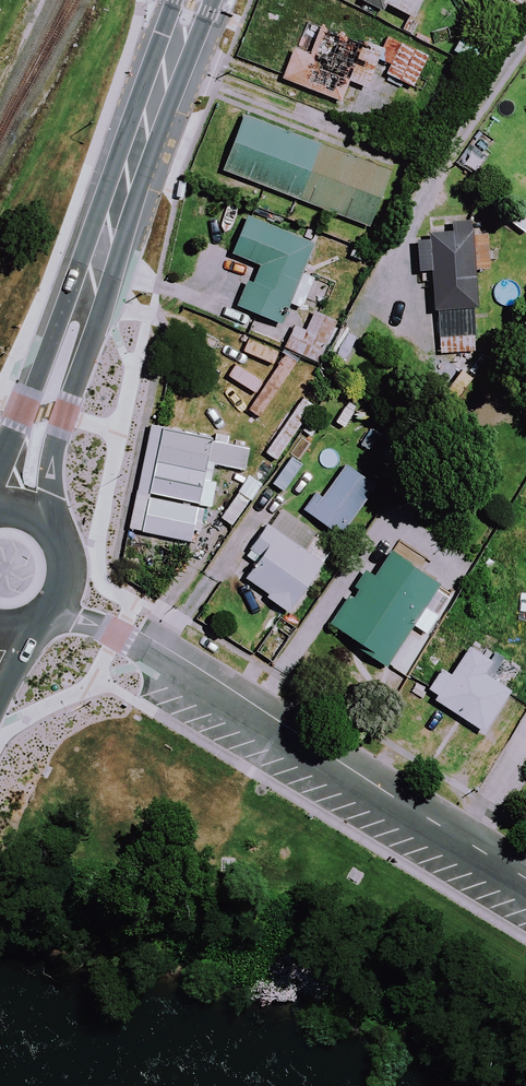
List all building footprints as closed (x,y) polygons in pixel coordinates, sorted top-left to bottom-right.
[(361,1),(380,11),(383,4),(412,19),(421,0),(362,0),(361,1)] [(390,67),(386,77),(414,88),(427,56),(399,45),(385,39),(381,49),(311,22),(300,52),(293,49),(281,80),(340,102),(347,81),(366,88),(376,61),(378,62),(390,67)] [(388,172),(242,116),(221,171),(366,227),(388,172)] [(311,244),(243,218),(229,254),(249,262),(232,306),(280,325),(311,244)] [(486,269),(484,222),(447,223),(448,240),(415,241),(416,272),(433,271),(436,337),(473,336),(471,270),(486,269)] [(337,324),(309,311),(290,351),(318,364),(337,324)] [(193,522),(202,524),(205,508),(209,508),(214,482),(210,481),(213,464),(238,468),(242,443),(148,426),(129,530),(142,533),(189,541),(193,522)] [(298,468),(288,461),(271,484),(282,492),(298,468)] [(372,487),(342,466),(325,491),(318,486),(302,510),(339,535),(372,487)] [(248,500),(238,493),(218,518),(228,525),(248,500)] [(245,578),(267,594),(264,598),(288,614),(290,610),(322,564),(265,525),(256,537),(268,545),(245,578)] [(327,627),(383,666),(438,586),(388,552),(371,576),(365,571),(352,590),(356,593),(351,599),(347,597),(327,627)] [(439,669),(425,690),(435,697),(434,699),(481,731),(508,691),(482,674),(490,663),(468,648),(450,676),(439,669)]
